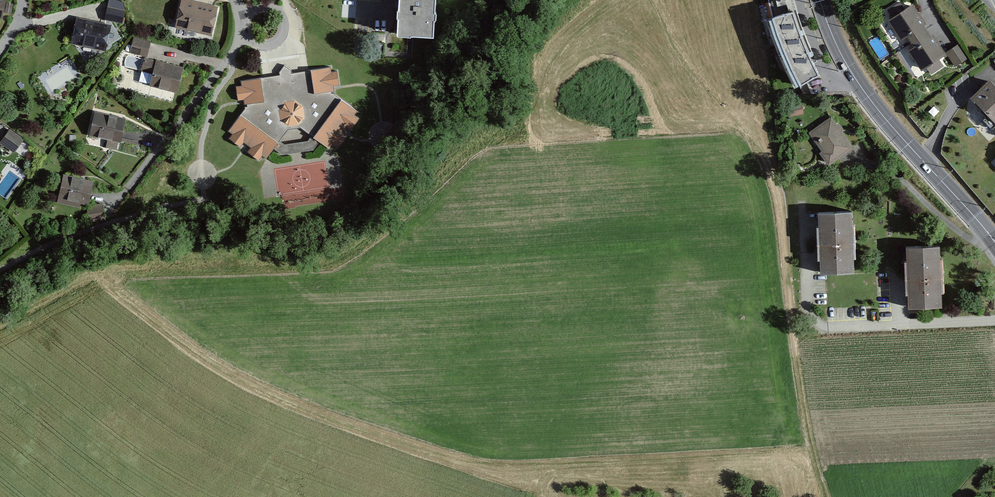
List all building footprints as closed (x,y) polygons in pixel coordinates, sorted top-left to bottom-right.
[(105,20),(116,22),(123,23),(126,12),(125,10),(123,0),(109,0),(105,20)] [(218,7),(189,0),(181,0),(175,28),(212,36),(218,7)] [(400,37),(414,38),(437,39),(439,0),(402,0),(400,37)] [(4,12),(11,14),(14,4),(7,2),(4,12)] [(887,10),(893,18),(905,10),(900,2),(887,10)] [(893,18),(887,22),(901,42),(907,38),(910,43),(914,48),(909,52),(922,72),(927,68),(940,60),(946,56),(913,5),(905,10),(893,18)] [(795,13),(768,22),(777,48),(787,72),(796,90),(822,77),(811,56),(802,34),(795,13)] [(111,25),(76,18),(71,43),(75,44),(106,51),(111,25)] [(134,36),(131,52),(148,56),(152,40),(134,36)] [(959,44),(946,53),(948,57),(955,68),(969,59),(959,44)] [(177,94),(184,67),(144,56),(140,72),(152,75),(149,87),(175,94),(177,94)] [(928,71),(931,75),(944,66),(940,60),(927,68),(928,71)] [(293,74),(285,67),(280,75),(268,77),(241,82),(242,87),(237,88),(239,102),(244,101),(245,106),(247,106),(230,133),(233,136),(230,140),(241,149),(245,144),(252,149),(249,154),(259,162),(262,157),(266,160),(274,149),(280,141),(288,130),(301,128),(311,137),(320,143),(320,144),(327,148),(331,150),(334,146),(339,150),(347,139),(342,135),(348,128),(353,131),(361,120),(356,116),(359,112),(335,95),(334,88),(340,87),(338,72),(333,73),(332,69),(303,73),(293,74)] [(990,82),(971,100),(994,125),(994,87),(990,82)] [(791,118),(805,115),(803,104),(789,108),(791,118)] [(127,120),(95,112),(89,137),(107,141),(105,148),(137,155),(140,142),(122,138),(127,120)] [(832,118),(810,135),(824,154),(820,158),(829,169),(856,150),(832,118)] [(0,144),(14,154),(24,139),(10,129),(0,144)] [(284,145),(280,141),(274,149),(281,156),(314,151),(320,143),(311,137),(308,141),(284,145)] [(94,181),(63,175),(57,203),(80,208),(81,204),(89,205),(94,181)] [(852,209),(819,211),(821,272),(854,271),(852,209)] [(941,245),(906,246),(908,306),(943,305),(941,245)]
